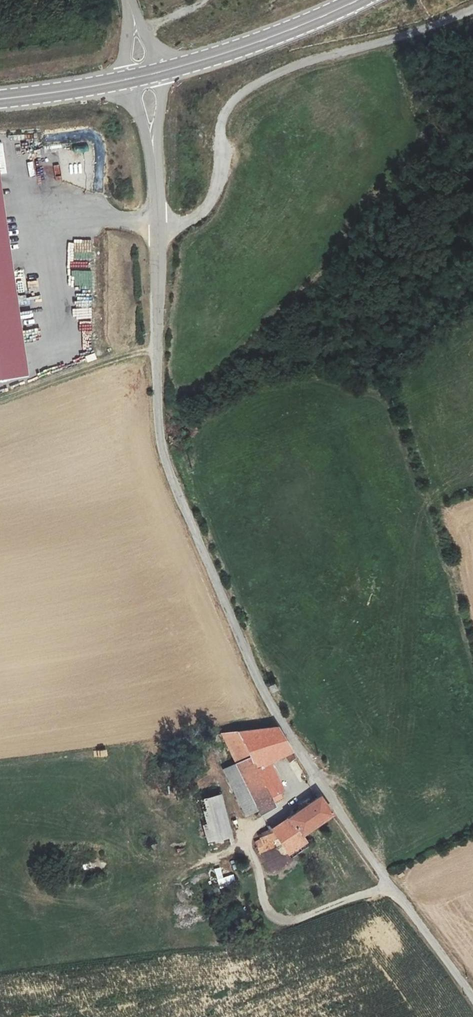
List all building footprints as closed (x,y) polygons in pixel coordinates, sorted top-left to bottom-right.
[(86,143),(73,145),(74,153),(87,151),(86,143)] [(23,376),(0,208),(0,377),(23,376)] [(26,308),(24,297),(17,298),(19,309),(26,308)] [(93,353),(84,357),(87,363),(96,359),(93,353)] [(276,726),(221,732),(235,761),(258,808),(261,814),(262,813),(261,811),(282,797),(282,796),(282,795),(282,793),(281,790),(283,789),(269,761),(284,754),(289,761),(295,758),(276,726)] [(235,761),(223,768),(245,814),(258,808),(235,761)] [(233,842),(219,793),(196,799),(209,848),(233,842)] [(330,813),(318,795),(287,817),(270,829),(268,824),(266,825),(268,829),(277,846),(282,855),(287,852),(304,840),(302,837),(305,835),(303,832),(330,813)] [(268,829),(257,834),(260,839),(265,851),(277,846),(268,829)] [(260,839),(254,841),(259,853),(265,851),(260,839)] [(270,869),(292,860),(287,852),(282,855),(277,846),(265,851),(259,853),(270,869)] [(233,875),(223,878),(220,868),(213,870),(218,888),(235,883),(233,875)]
